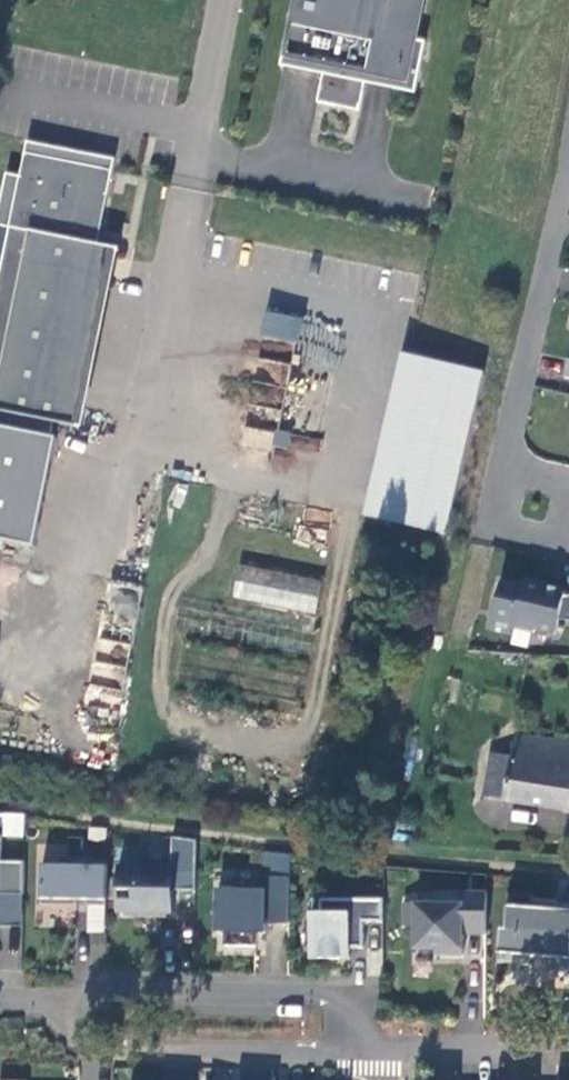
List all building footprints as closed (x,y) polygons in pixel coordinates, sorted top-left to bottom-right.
[(425,38),(414,36),(422,0),(297,0),(295,12),(291,11),(281,58),(306,63),(307,55),(325,59),(317,99),(360,108),(370,58),(397,64),(393,86),(415,90),(425,38)] [(27,139),(20,173),(6,170),(0,202),(0,223),(9,225),(0,272),(0,535),(35,543),(57,434),(52,433),(54,419),(61,420),(61,421),(78,425),(108,272),(92,268),(98,241),(96,240),(85,238),(89,224),(99,225),(106,190),(108,191),(115,156),(27,139)] [(99,225),(89,224),(85,238),(96,240),(99,225)] [(114,244),(98,241),(92,268),(108,272),(114,244)] [(265,311),(260,335),(297,341),(301,317),(265,311)] [(483,368),(403,350),(365,512),(446,531),(483,368)] [(286,360),(257,360),(257,383),(285,383),(286,360)] [(276,429),(280,413),(249,406),(241,444),(273,451),(269,466),(290,471),(294,454),(317,459),(322,439),(276,429)] [(322,579),(240,562),(233,597),(315,613),(322,579)] [(499,583),(490,625),(512,630),(513,628),(532,632),(535,630),(554,634),(558,619),(568,621),(568,594),(567,596),(563,595),(564,591),(528,583),(527,590),(499,583)] [(518,733),(514,755),(507,797),(506,800),(568,811),(568,741),(518,733)] [(485,794),(507,797),(514,755),(492,753),(485,794)] [(26,838),(26,817),(9,818),(8,837),(26,838)] [(26,864),(3,864),(3,837),(0,837),(0,897),(26,898),(26,864)] [(198,841),(174,837),(173,868),(119,867),(119,911),(174,912),(175,890),(197,891),(198,841)] [(108,906),(109,863),(69,861),(69,866),(43,865),(42,905),(108,906)] [(267,922),(291,923),(292,878),(267,878),(266,891),(219,890),(219,931),(227,932),(227,946),(258,946),(258,932),(267,932),(267,922)] [(465,952),(465,931),(465,924),(489,924),(489,889),(433,889),(434,900),(405,900),(406,923),(416,923),(416,947),(437,947),(438,952),(465,952)] [(500,960),(532,962),(532,952),(554,954),(553,969),(568,970),(568,907),(559,906),(559,902),(535,899),(535,893),(510,891),(507,926),(502,925),(500,960)] [(26,898),(0,897),(0,930),(25,930),(26,898)] [(366,921),(386,922),(386,899),(322,898),(322,913),(313,914),(313,958),(352,959),(352,947),(366,948),(366,921)]
